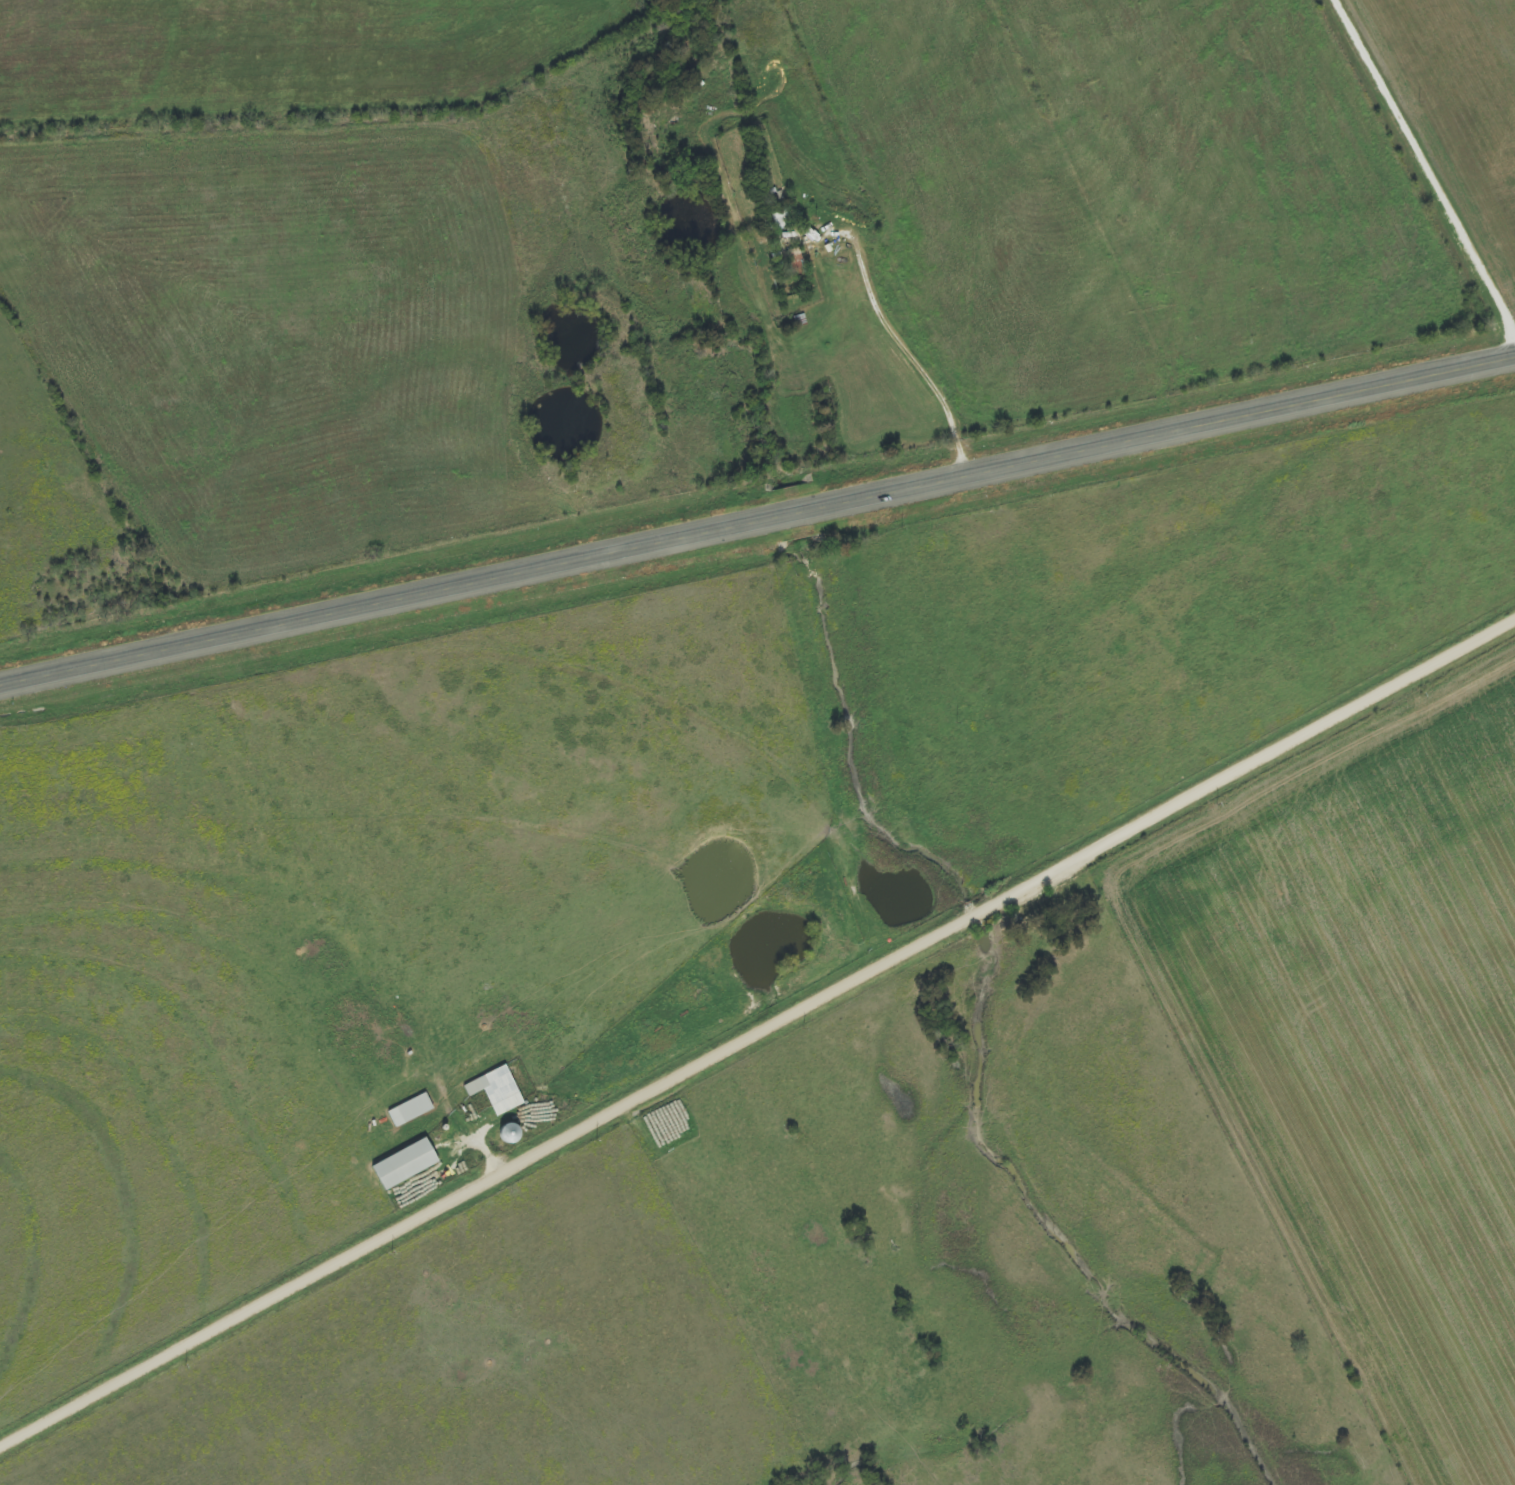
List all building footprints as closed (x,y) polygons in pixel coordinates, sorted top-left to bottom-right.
[(789,252),(797,276),(808,272),(801,248),(789,252)] [(466,1085),(472,1097),(487,1090),(499,1117),(527,1105),(509,1066),(466,1085)] [(390,1112),(398,1129),(437,1110),(429,1093),(390,1112)] [(388,1191),(443,1164),(431,1139),(376,1166),(388,1191)]
